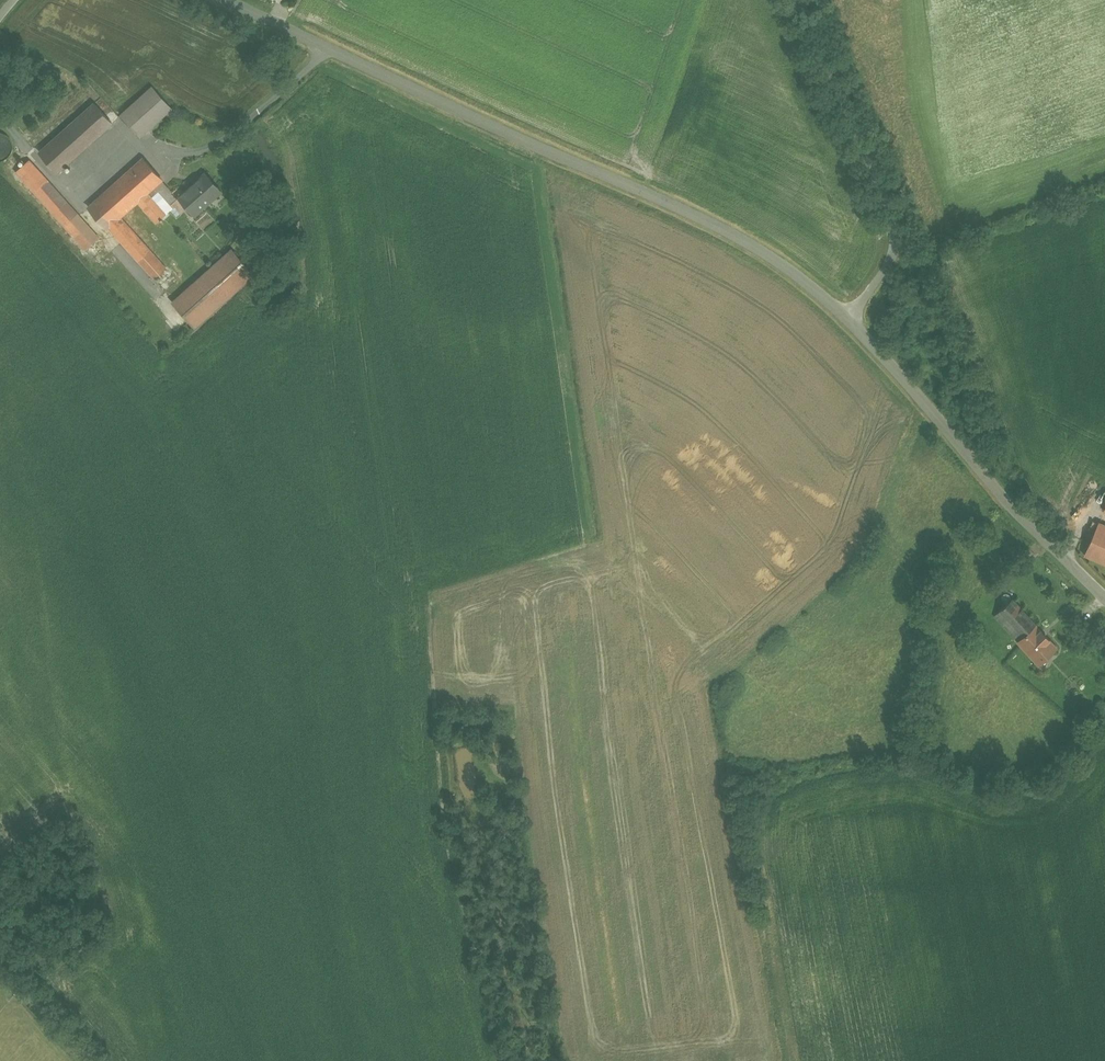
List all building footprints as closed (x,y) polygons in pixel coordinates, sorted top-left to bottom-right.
[(117,115),(140,138),(171,108),(148,85),(117,115)] [(94,103),(40,152),(57,172),(112,123),(94,103)] [(0,161),(2,161),(4,160),(7,158),(8,157),(9,156),(10,154),(11,153),(12,151),(12,149),(13,146),(12,143),(12,142),(11,140),(10,138),(9,137),(8,135),(6,134),(4,133),(2,132),(0,132),(0,161)] [(143,158),(89,206),(108,228),(154,278),(166,267),(121,216),(138,201),(157,222),(160,219),(161,221),(163,219),(162,218),(176,206),(181,212),(187,207),(178,198),(177,199),(171,193),(173,192),(162,180),(143,158)] [(99,237),(29,159),(16,171),(86,249),(99,237)] [(205,173),(178,198),(187,207),(194,215),(221,191),(205,173)] [(232,250),(174,302),(195,326),(253,274),(232,250)] [(1098,523),(1084,555),(1104,564),(1104,526),(1098,523)] [(1031,619),(1013,599),(994,616),(1011,635),(1016,630),(1022,637),(1031,629),(1026,624),(1031,619)] [(1031,629),(1022,637),(1016,630),(1011,635),(1038,665),(1057,648),(1031,619),(1026,624),(1031,629)] [(992,653),(973,634),(967,639),(986,659),(992,653)]
